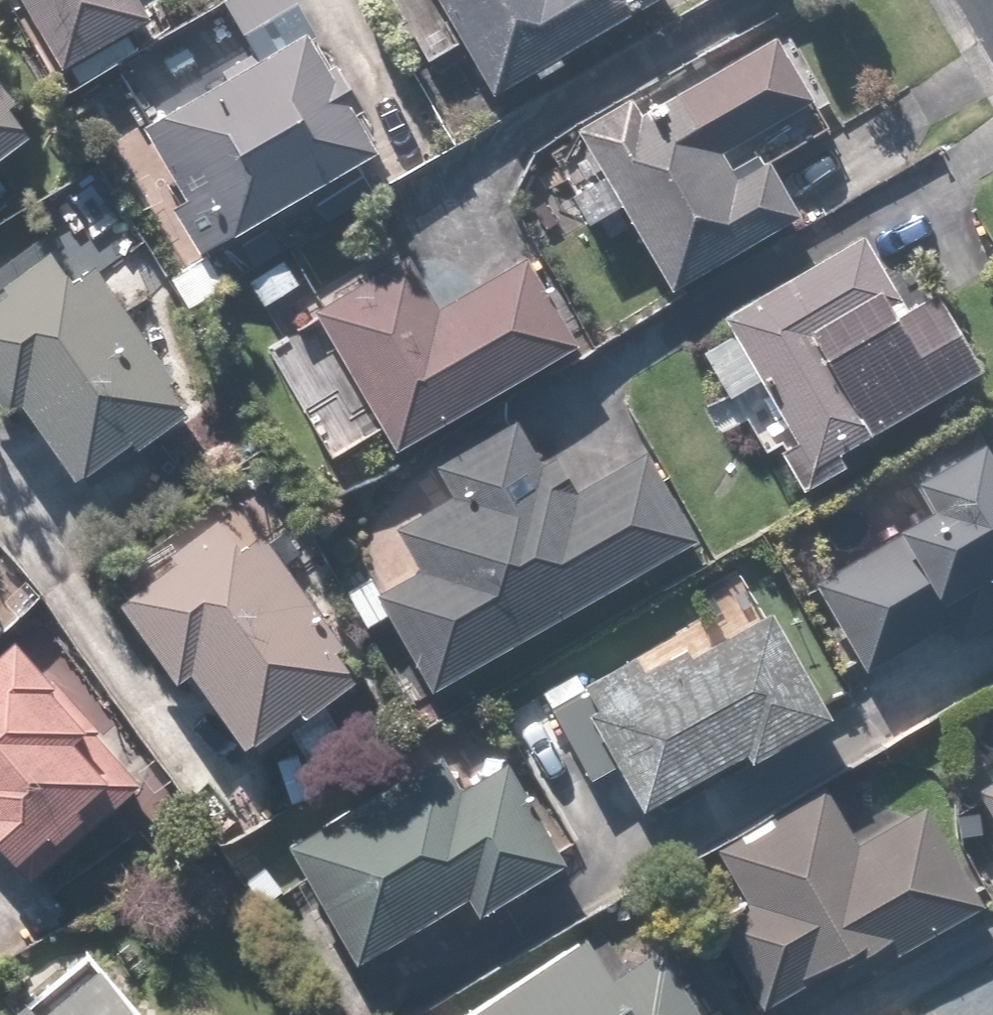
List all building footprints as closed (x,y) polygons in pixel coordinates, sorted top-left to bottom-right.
[(72,61),(154,13),(147,0),(37,0),(72,61)] [(311,191),(329,222),(379,193),(360,162),(394,142),(324,23),(310,0),(305,0),(253,31),(262,46),(206,79),(212,89),(137,134),(207,253),(311,191)] [(509,92),(661,0),(453,0),(509,92)] [(817,209),(784,151),(837,121),(824,98),(779,17),(590,124),(551,145),(595,223),(633,201),(681,286),(817,209)] [(37,133),(31,126),(0,86),(0,162),(37,133)] [(28,405),(41,395),(100,468),(149,428),(156,437),(200,401),(178,375),(188,366),(78,230),(0,294),(0,371),(28,405)] [(283,231),(240,257),(270,308),(313,282),(283,231)] [(852,450),(963,384),(992,367),(992,360),(950,287),(917,307),(873,232),(738,311),(811,435),(795,445),(819,484),(859,461),(852,450)] [(395,421),(409,445),(592,338),(543,254),(446,310),(414,256),(264,343),(331,458),(395,421)] [(555,473),(525,418),(445,463),(462,494),(403,527),(426,569),(390,589),(443,683),(708,534),(629,394),(560,433),(576,461),(555,473)] [(955,506),(827,578),(876,665),(961,618),(971,636),(992,623),(992,436),(934,469),(955,506)] [(132,586),(197,671),(210,661),(271,741),(318,704),(324,711),(374,673),(352,644),(360,638),(251,495),(132,586)] [(20,605),(0,582),(0,622),(20,605)] [(597,778),(633,757),(657,800),(764,740),(771,752),(851,707),(844,695),(792,602),(712,647),(704,634),(652,663),(647,654),(592,684),(556,705),(597,778)] [(38,852),(66,827),(73,834),(104,806),(97,799),(130,770),(119,758),(94,730),(103,722),(66,681),(72,675),(31,630),(0,658),(0,809),(38,852)] [(363,957),(472,895),(484,916),(572,865),(560,844),(492,726),(295,838),(363,957)] [(830,780),(720,845),(750,895),(715,916),(768,1005),(877,940),(882,948),(901,937),(909,950),(992,900),(992,893),(936,798),(867,840),(830,780)] [(985,788),(992,803),(992,784),(985,788)] [(645,900),(464,1014),(718,1014),(645,900)] [(117,934),(17,1014),(182,1014),(117,934)] [(934,1001),(910,1014),(942,1014),(934,1001)]
